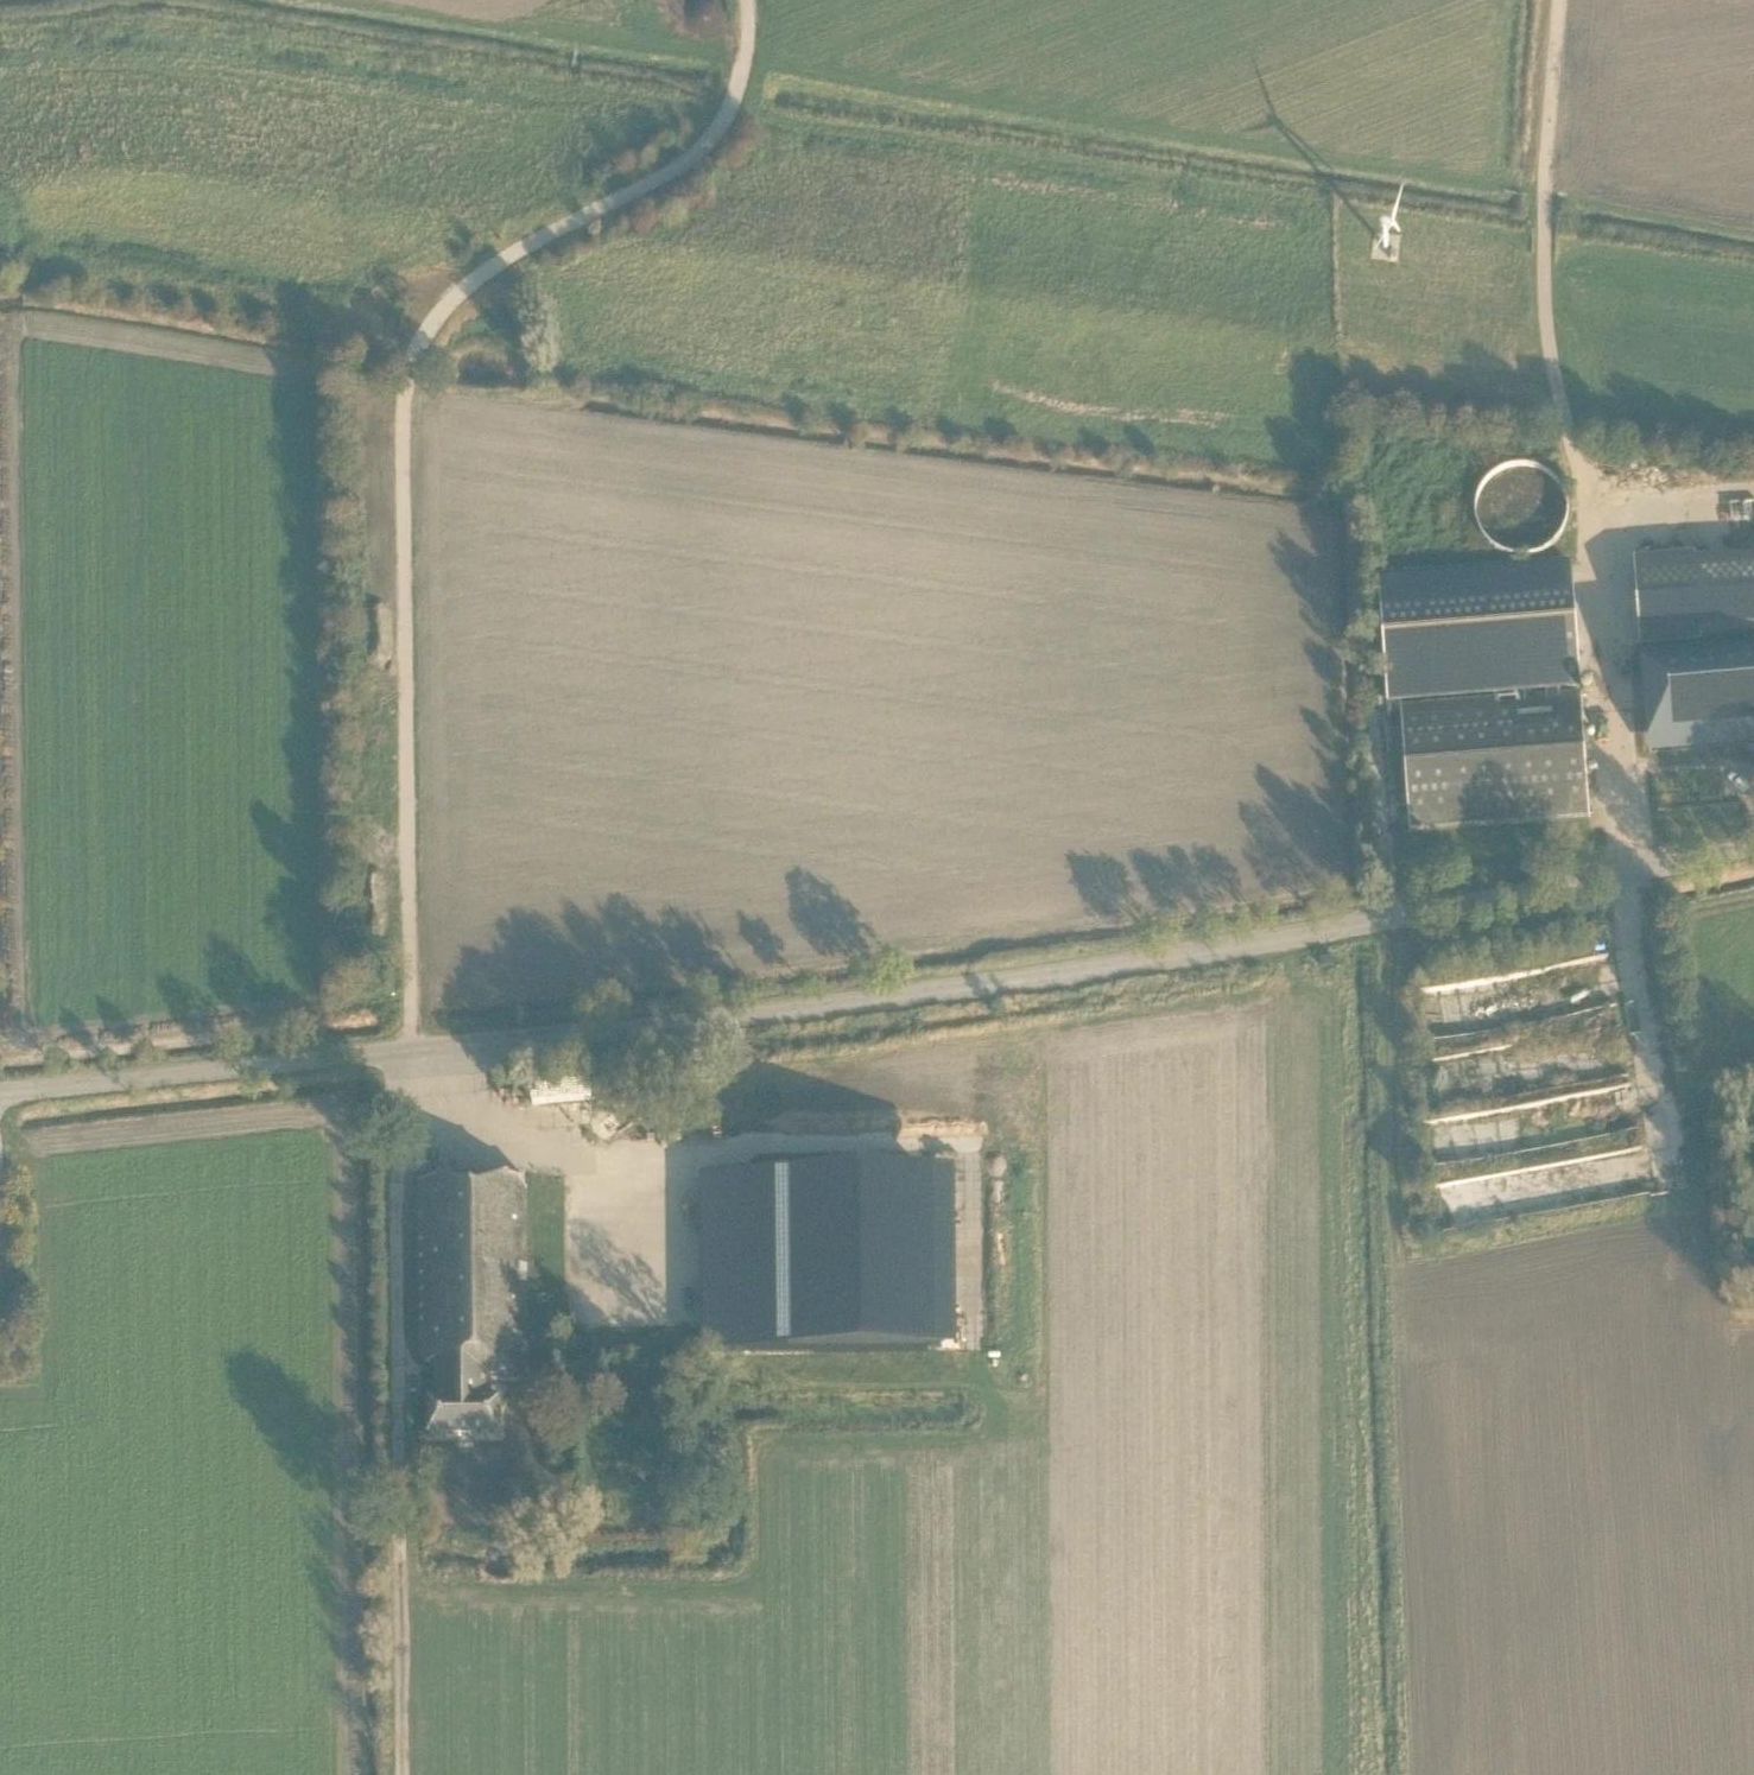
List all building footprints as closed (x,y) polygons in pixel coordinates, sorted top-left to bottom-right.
[(1569,487),(1509,464),(1498,495),(1499,495),(1487,527),(1546,549),(1569,487)] [(1696,559),(1696,553),(1634,559),(1641,647),(1702,643),(1702,639),(1753,636),(1753,555),(1696,559)] [(1590,815),(1581,693),(1560,695),(1560,690),(1582,688),(1572,561),(1379,576),(1390,732),(1392,732),(1398,807),(1409,806),(1411,829),(1590,815)] [(1695,645),(1696,648),(1641,653),(1648,753),(1753,745),(1753,641),(1695,645)] [(1434,1129),(1441,1164),(1512,1149),(1504,1114),(1434,1129)] [(704,1327),(704,1354),(930,1351),(927,1172),(717,1175),(719,1327),(704,1327)] [(492,1381),(528,1380),(526,1178),(420,1179),(421,1356),(426,1355),(427,1363),(438,1363),(438,1402),(430,1402),(430,1438),(502,1437),(502,1402),(492,1402),(492,1381)]
